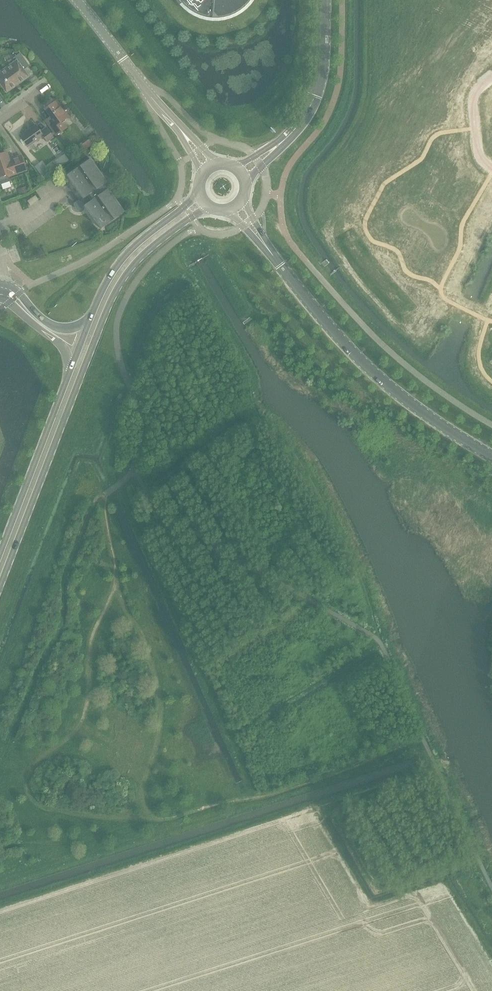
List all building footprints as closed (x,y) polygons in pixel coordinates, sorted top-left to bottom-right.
[(181,3),(184,1),(187,4),(192,8),(196,10),(201,13),(206,14),(212,15),(217,15),(223,14),(228,13),(233,11),(238,8),(242,4),(246,0),(179,0),(181,3)] [(29,66),(20,53),(14,57),(16,60),(0,72),(0,84),(6,92),(28,76),(23,70),(29,66)] [(48,123),(56,135),(66,128),(61,121),(68,117),(56,100),(45,109),(53,120),(48,123)] [(47,141),(53,137),(46,127),(40,131),(35,125),(20,136),(27,147),(42,136),(47,141)] [(89,138),(82,143),(86,149),(93,144),(89,138)] [(1,184),(10,181),(8,176),(26,169),(21,156),(8,160),(5,152),(0,154),(0,183),(1,184)] [(110,185),(110,183),(110,182),(109,180),(106,182),(90,158),(66,175),(83,199),(79,201),(78,200),(75,202),(75,203),(75,205),(76,206),(77,208),(78,208),(79,209),(81,209),(83,207),(83,206),(84,205),(100,229),(124,212),(107,189),(108,188),(109,186),(110,185)] [(41,162),(35,166),(42,176),(48,173),(41,162)] [(26,186),(17,189),(19,195),(28,192),(26,186)]
